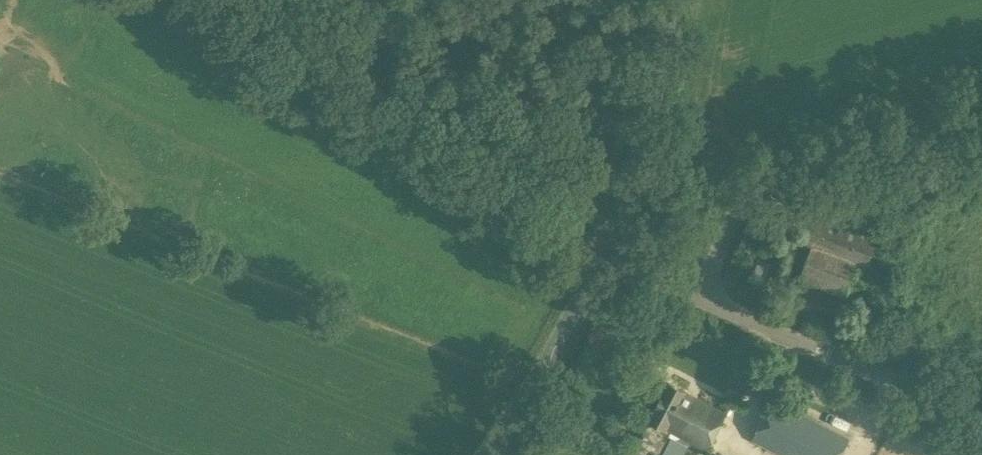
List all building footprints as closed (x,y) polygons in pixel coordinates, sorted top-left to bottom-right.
[(800,243),(810,247),(798,281),(844,298),(857,264),(866,268),(882,223),(817,199),(800,243)] [(649,421),(639,443),(660,453),(668,436),(671,437),(662,454),(682,454),(689,442),(707,451),(726,414),(668,383),(648,421),(649,421)] [(780,454),(841,454),(849,439),(776,400),(752,440),(780,454)]
